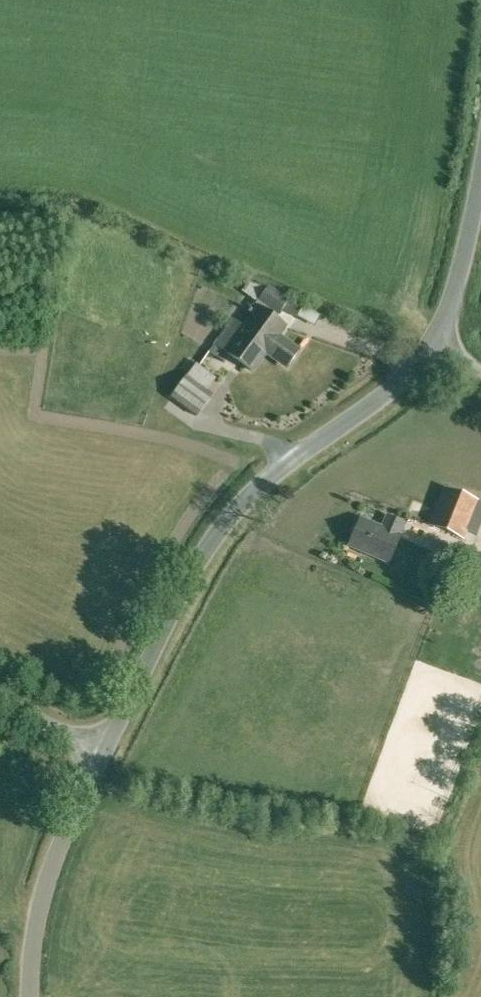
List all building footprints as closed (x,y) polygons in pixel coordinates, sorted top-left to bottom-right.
[(246,282),(243,289),(259,301),(258,302),(278,316),(289,299),(269,286),(267,289),(246,282)] [(288,366),(299,351),(278,337),(285,327),(259,309),(253,306),(249,312),(254,316),(243,331),(235,326),(223,344),(234,352),(231,357),(253,372),(268,352),(288,366)] [(213,397),(187,379),(172,400),(198,418),(213,397)] [(479,502),(479,501),(443,488),(429,526),(463,540),(467,532),(477,536),(480,525),(480,503),(479,502)] [(350,532),(352,535),(347,545),(387,564),(399,537),(398,536),(404,525),(390,519),(385,530),(360,518),(358,524),(354,525),(350,532)]
